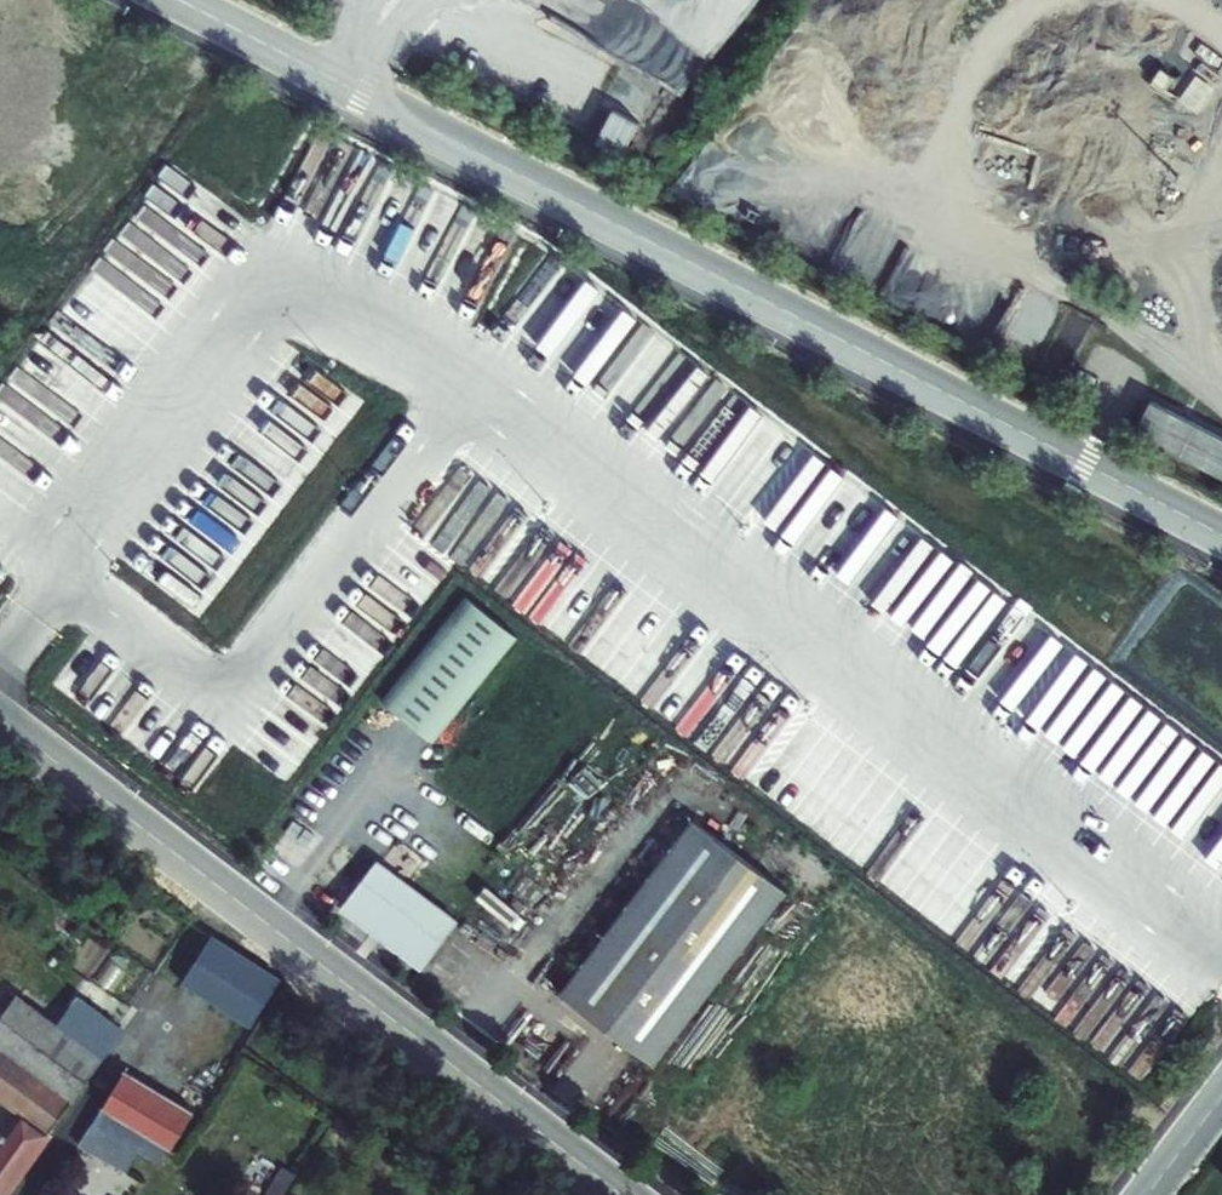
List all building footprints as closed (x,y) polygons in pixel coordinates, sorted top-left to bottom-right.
[(640,124),(612,111),(596,141),(624,155),(640,124)] [(1149,400),(1133,432),(1221,477),(1221,437),(1149,400)] [(248,579),(294,522),(263,498),(217,554),(248,579)] [(519,635),(467,594),(384,698),(436,742),(519,635)] [(329,650),(355,674),(382,644),(356,620),(329,650)] [(786,891),(692,819),(562,988),(657,1061),(786,891)] [(342,907),(424,967),(461,919),(379,857),(342,907)] [(241,919),(224,909),(182,975),(255,1018),(284,969),(231,936),(241,919)] [(70,988),(49,1018),(11,993),(0,1009),(0,1095),(11,1102),(0,1118),(0,1193),(117,1020),(70,988)] [(171,1145),(194,1108),(124,1065),(101,1102),(165,1141),(171,1145)] [(165,1141),(101,1102),(77,1139),(123,1163),(130,1152),(151,1164),(165,1141)] [(280,1171),(266,1194),(282,1194),(292,1178),(280,1171)]
